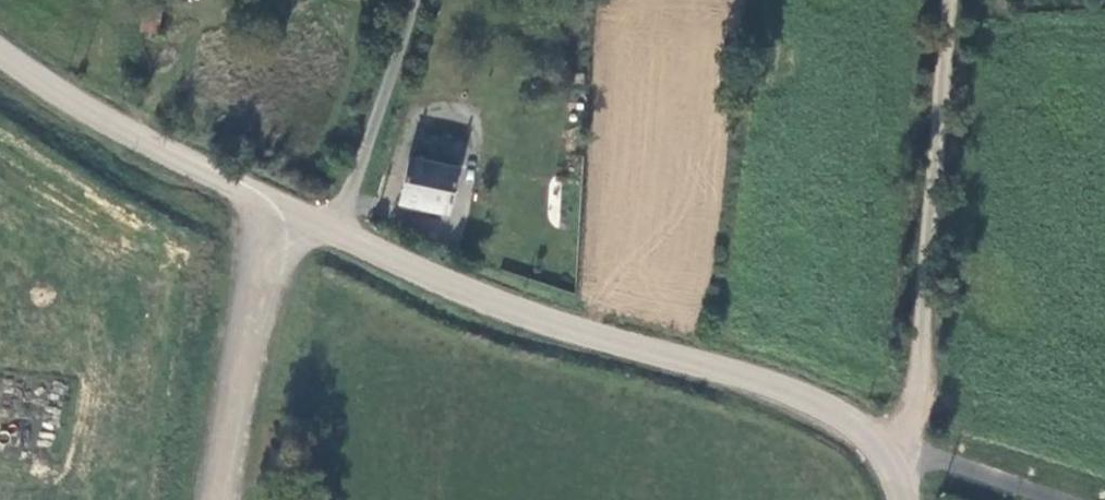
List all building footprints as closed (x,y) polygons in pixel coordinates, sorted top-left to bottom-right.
[(413,163),(444,166),(448,142),(416,138),(413,163)] [(413,163),(396,161),(389,208),(439,214),(444,166),(413,163)]
